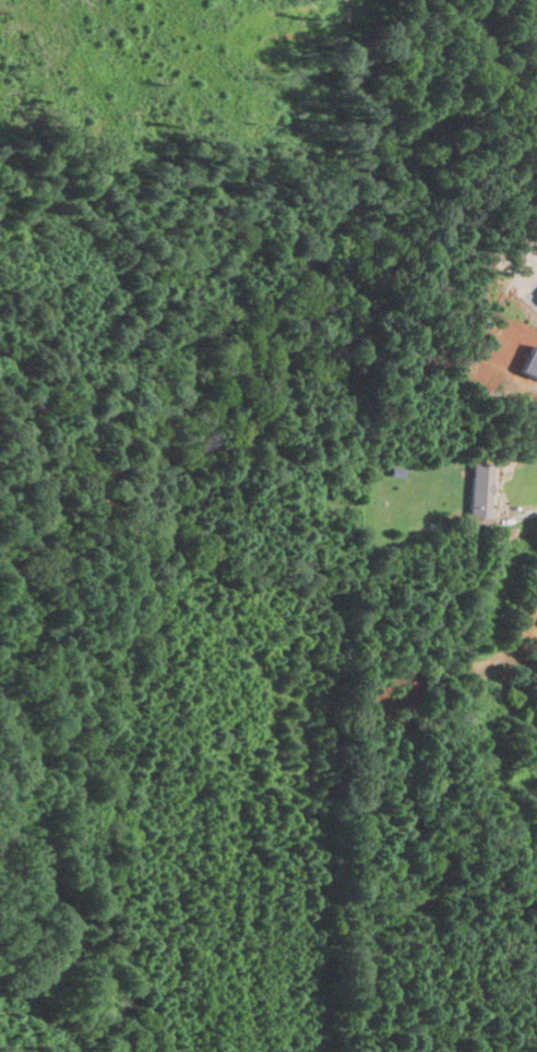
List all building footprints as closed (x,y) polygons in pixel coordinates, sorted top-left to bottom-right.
[(464,516),(486,517),(488,464),(467,463),(464,516)]
